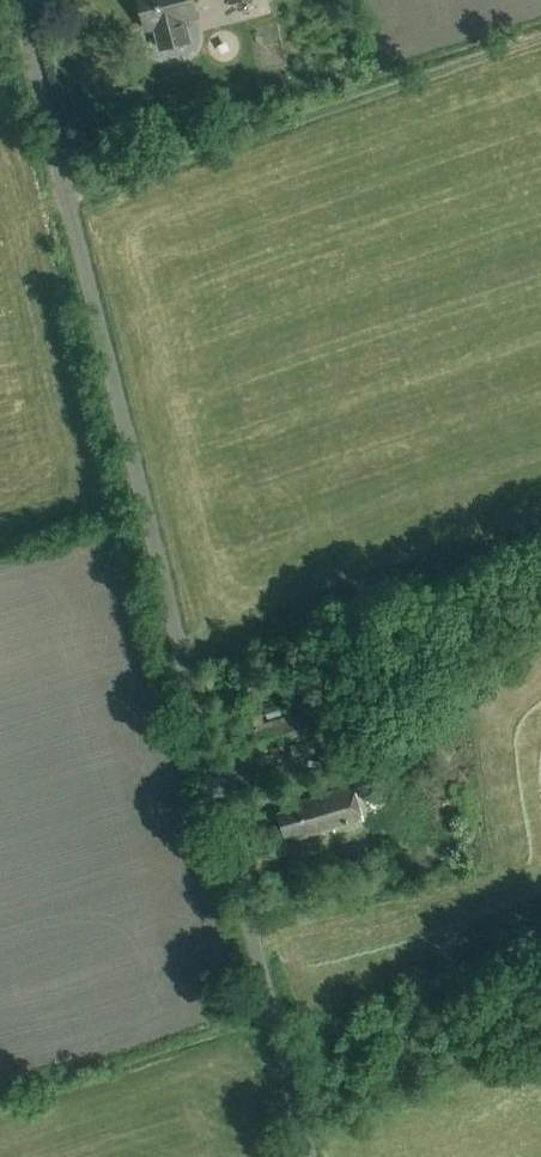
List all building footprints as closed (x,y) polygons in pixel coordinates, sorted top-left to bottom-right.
[(151,29),(157,51),(197,41),(191,18),(198,16),(193,0),(139,0),(146,30),(151,29)] [(261,748),(297,736),(318,729),(312,710),(255,728),(261,748)] [(352,764),(341,732),(325,737),(331,755),(322,758),(327,772),(352,764)] [(354,764),(360,783),(384,775),(378,757),(354,764)] [(364,819),(354,786),(297,803),(299,808),(280,813),(287,835),(297,832),(299,838),(364,819)]
